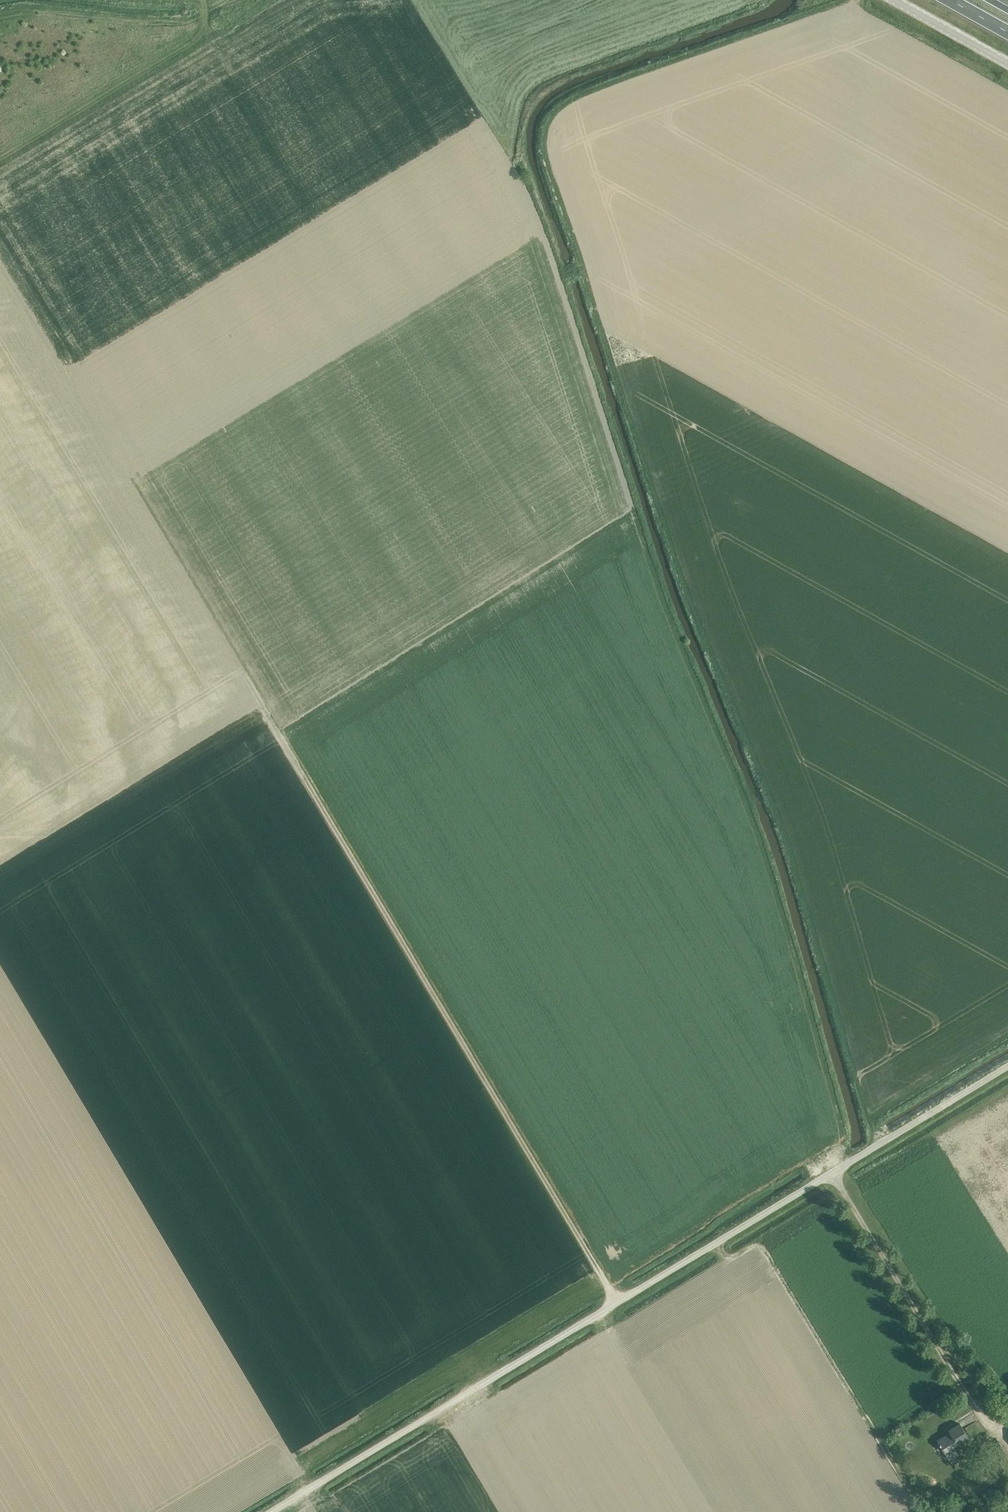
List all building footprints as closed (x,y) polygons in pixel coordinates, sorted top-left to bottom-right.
[(958,1444),(968,1437),(959,1423),(949,1430),(951,1432),(937,1440),(949,1459),(957,1454),(952,1446),(957,1443),(958,1444)]
